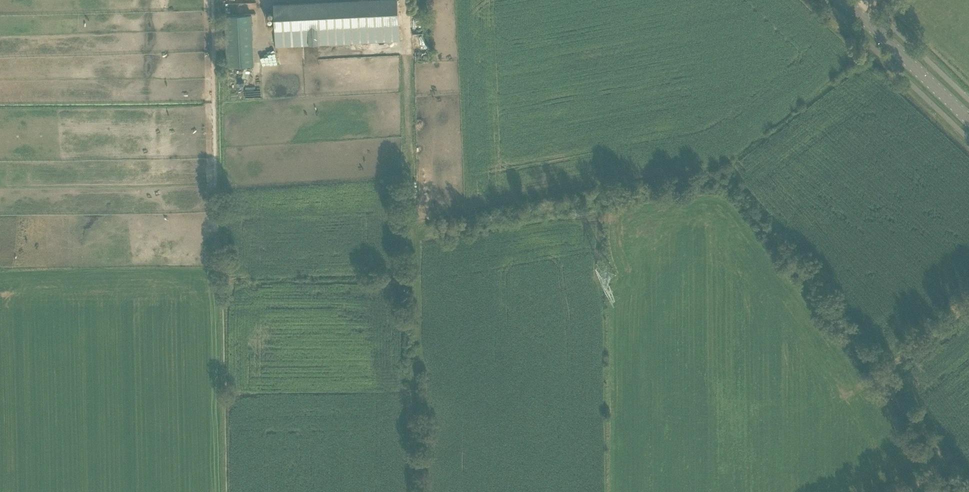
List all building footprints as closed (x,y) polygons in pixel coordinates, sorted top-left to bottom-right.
[(399,41),(397,0),(369,0),(273,5),(275,47),(399,41)] [(251,14),(224,16),(224,17),(229,99),(256,98),(251,14)]
